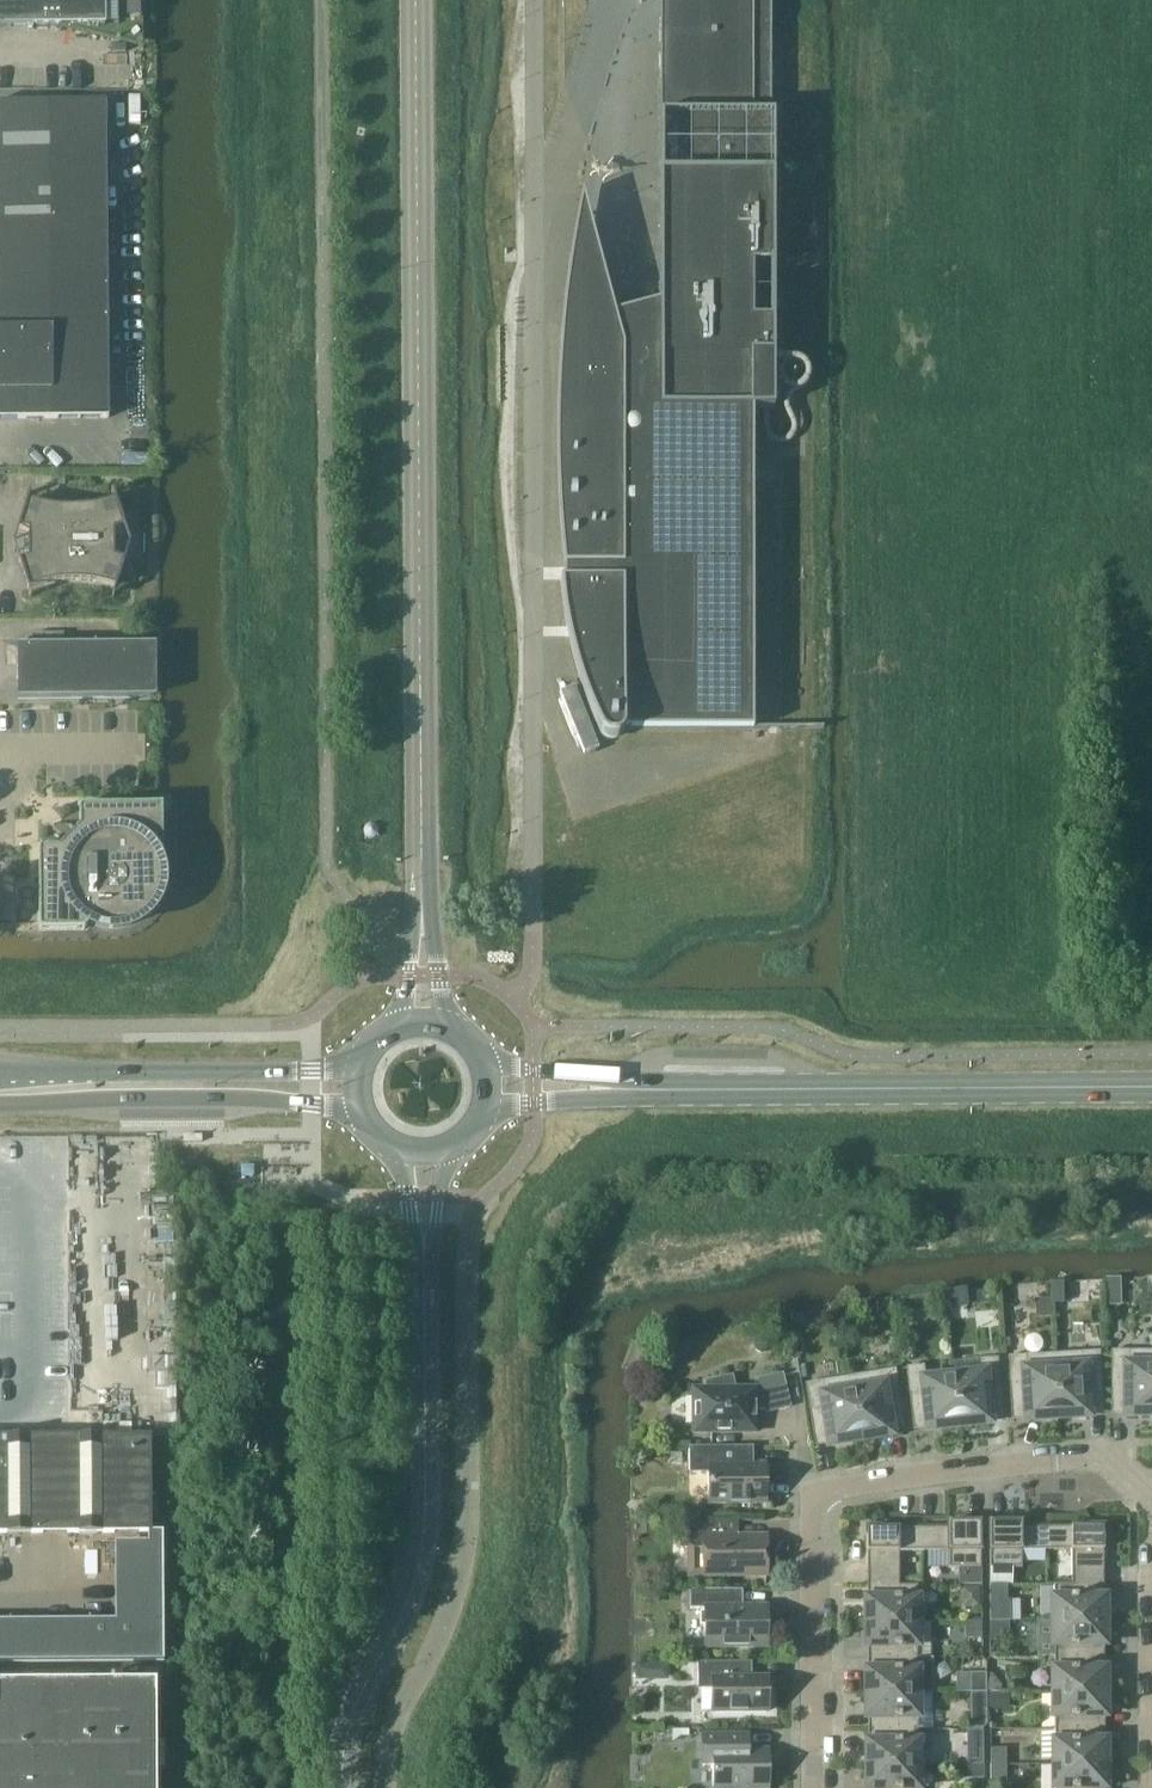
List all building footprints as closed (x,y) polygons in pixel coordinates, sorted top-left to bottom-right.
[(57,26),(102,36),(110,2),(104,0),(0,0),(0,26),(57,26)] [(753,408),(774,408),(774,317),(753,317),(753,262),(771,262),(771,0),(660,0),(660,301),(565,327),(565,580),(561,580),(567,625),(578,669),(586,696),(599,730),(602,735),(606,737),(610,738),(613,738),(618,736),(620,734),(623,728),(753,729),(753,408)] [(108,417),(105,102),(0,103),(0,418),(108,417)] [(110,586),(115,587),(123,560),(113,557),(113,530),(123,527),(114,500),(107,502),(102,503),(92,505),(82,506),(72,507),(62,507),(57,506),(47,505),(37,503),(27,500),(18,528),(28,531),(28,540),(23,540),(23,548),(28,548),(29,557),(19,560),(27,588),(35,586),(40,584),(45,583),(50,582),(55,581),(60,581),(70,580),(75,580),(80,580),(90,581),(100,583),(110,586)] [(16,645),(16,654),(16,699),(139,698),(138,644),(16,645)] [(161,805),(155,805),(76,805),(76,807),(78,807),(78,826),(74,830),(58,847),(39,847),(39,845),(37,845),(38,929),(83,929),(89,922),(91,923),(97,926),(103,927),(106,928),(112,928),(118,928),(121,927),(127,926),(130,925),(135,922),(140,919),(143,917),(147,913),(149,910),(151,908),(153,906),(154,903),(156,900),(157,897),(158,895),(159,892),(159,889),(160,886),(160,883),(160,880),(160,876),(160,873),(160,870),(159,867),(158,865),(157,862),(156,859),(155,856),(161,850),(161,805)] [(15,902),(0,902),(0,921),(16,921),(15,902)] [(1054,1353),(1058,1416),(1089,1414),(1089,1407),(1103,1407),(1099,1350),(1054,1353)] [(1113,1350),(1113,1406),(1127,1406),(1127,1413),(1151,1413),(1151,1350),(1113,1350)] [(1058,1416),(1054,1353),(1010,1356),(1013,1412),(1027,1411),(1027,1418),(1058,1416)] [(954,1375),(959,1424),(990,1421),(989,1414),(1003,1413),(997,1357),(982,1358),(983,1372),(954,1375)] [(959,1424),(954,1375),(925,1378),(923,1364),(908,1366),(914,1422),(928,1421),(929,1427),(959,1424)] [(851,1375),(861,1437),(892,1432),(890,1426),(904,1424),(895,1368),(851,1375)] [(767,1411),(790,1405),(782,1373),(759,1378),(761,1387),(735,1387),(732,1375),(707,1380),(706,1387),(694,1387),(694,1430),(744,1430),(744,1408),(766,1408),(767,1411)] [(861,1437),(851,1375),(807,1383),(816,1438),(830,1436),(831,1442),(861,1437)] [(151,1484),(151,1435),(0,1435),(0,1484),(151,1484)] [(709,1502),(766,1502),(766,1464),(746,1464),(746,1445),(689,1445),(690,1471),(709,1471),(709,1502)] [(151,1532),(151,1484),(0,1484),(0,1533),(151,1532)] [(693,1574),(766,1573),(766,1534),(716,1535),(716,1517),(680,1517),(680,1546),(689,1546),(689,1565),(693,1568),(693,1574)] [(924,1526),(924,1549),(949,1549),(949,1566),(959,1566),(959,1584),(982,1584),(982,1566),(981,1566),(981,1521),(948,1521),(949,1526),(924,1526)] [(1047,1549),(1047,1526),(1022,1526),(1022,1521),(990,1521),(990,1566),(1022,1566),(1022,1549),(1047,1549)] [(1047,1526),(1047,1549),(1072,1549),(1072,1583),(1072,1584),(1104,1584),(1104,1525),(1047,1526)] [(924,1549),(924,1526),(867,1527),(867,1585),(899,1584),(899,1550),(924,1549)] [(163,1620),(163,1533),(151,1532),(151,1540),(115,1541),(116,1620),(0,1621),(0,1661),(163,1660),(163,1620)] [(989,1584),(1012,1584),(1012,1567),(989,1567),(989,1584)] [(1072,1584),(1072,1583),(1054,1583),(1054,1620),(1104,1619),(1104,1584),(1072,1584)] [(867,1620),(917,1619),(917,1584),(899,1584),(867,1585),(867,1620)] [(991,1620),(1011,1620),(1011,1600),(1008,1600),(1008,1585),(990,1585),(991,1620)] [(961,1587),(962,1608),(981,1607),(981,1586),(961,1587)] [(705,1645),(767,1645),(767,1605),(733,1605),(733,1588),(690,1588),(690,1607),(705,1607),(705,1645)] [(917,1619),(867,1620),(867,1656),(935,1655),(935,1621),(917,1621),(917,1619)] [(1104,1619),(1054,1620),(1054,1656),(1105,1655),(1104,1619)] [(966,1636),(981,1636),(981,1620),(966,1620),(966,1636)] [(919,1691),(931,1691),(931,1656),(935,1656),(935,1655),(867,1656),(867,1691),(919,1691)] [(1105,1655),(1054,1656),(1055,1691),(1105,1691),(1105,1655)] [(704,1710),(712,1710),(767,1710),(767,1675),(741,1676),(741,1660),(698,1660),(698,1681),(704,1687),(704,1710)] [(155,1766),(163,1766),(163,1739),(155,1739),(155,1681),(136,1681),(135,1666),(121,1666),(121,1676),(89,1677),(89,1681),(0,1681),(0,1787),(156,1787),(155,1766)] [(971,1691),(986,1691),(986,1672),(971,1672),(971,1691)] [(986,1672),(986,1691),(986,1692),(1001,1692),(1001,1691),(1001,1682),(993,1673),(986,1673),(986,1672)] [(919,1691),(867,1691),(868,1727),(932,1727),(931,1691),(919,1691)] [(986,1691),(971,1691),(971,1708),(986,1708),(986,1692),(986,1691)] [(986,1692),(986,1708),(1008,1708),(1008,1691),(1001,1691),(1001,1692),(986,1692)] [(1105,1691),(1055,1691),(1055,1727),(1105,1727),(1105,1691)] [(932,1727),(868,1727),(868,1763),(918,1763),(918,1729),(932,1729),(932,1727)] [(1055,1763),(1105,1763),(1105,1727),(1055,1727),(1055,1763)] [(691,1729),(659,1729),(659,1742),(672,1742),(679,1736),(691,1736),(691,1729)] [(748,1732),(703,1732),(703,1763),(714,1763),(714,1787),(768,1787),(768,1748),(748,1748),(748,1732)] [(1006,1746),(991,1747),(991,1763),(1006,1763),(1006,1746)] [(868,1763),(868,1787),(918,1787),(918,1763),(868,1763)] [(991,1781),(1006,1781),(1006,1763),(991,1763),(991,1781)] [(1105,1763),(1055,1763),(1055,1787),(1105,1787),(1105,1763)]
